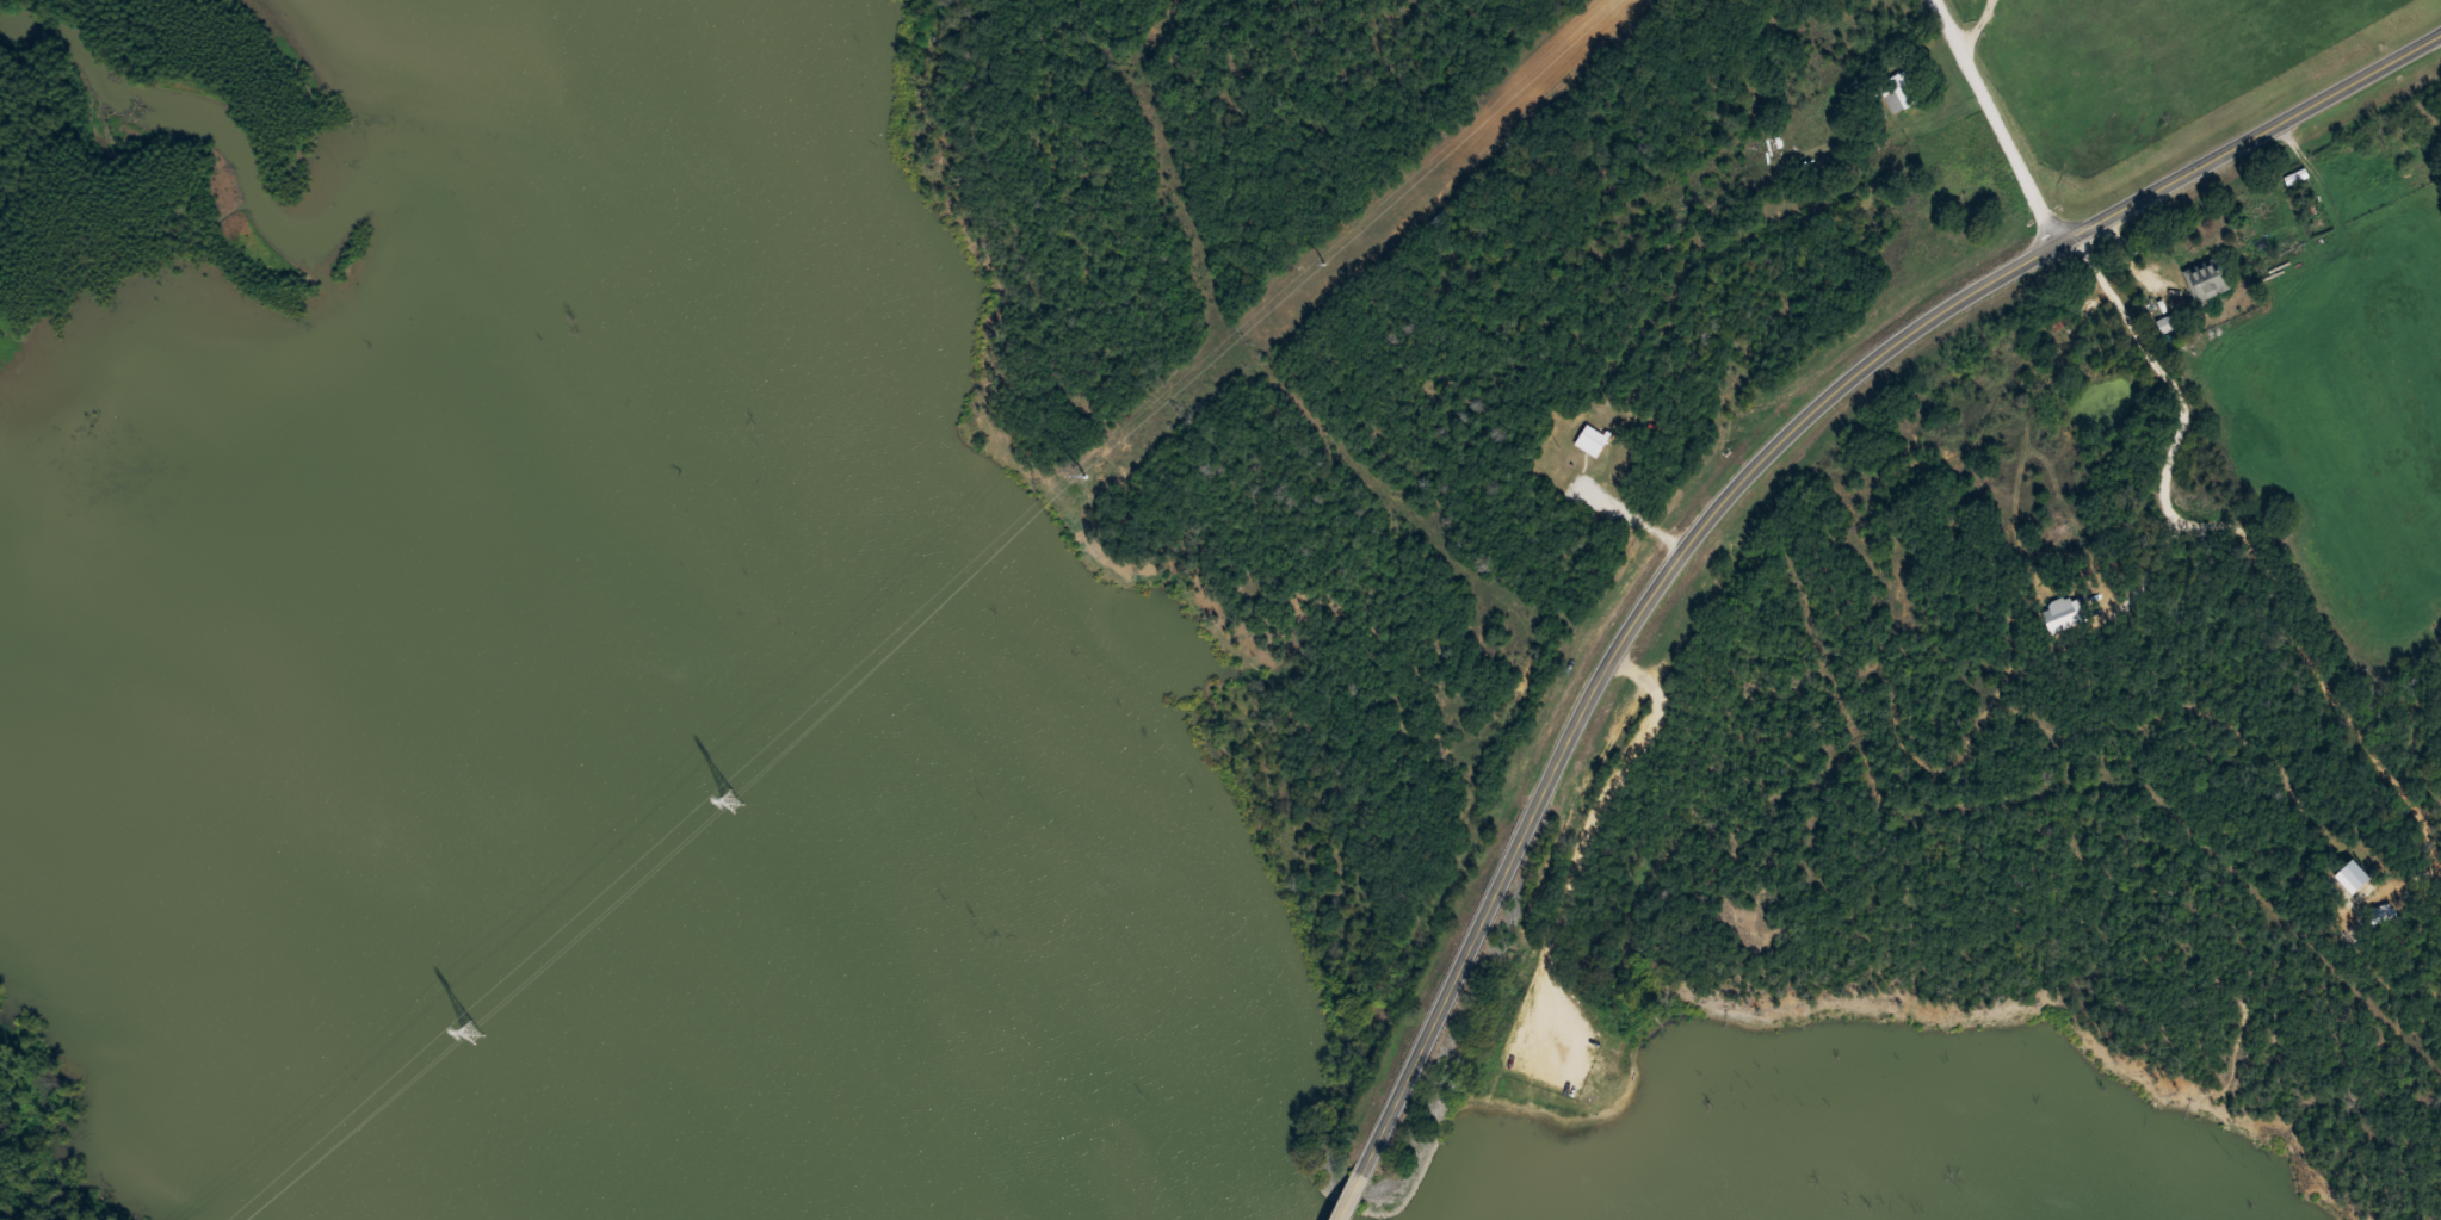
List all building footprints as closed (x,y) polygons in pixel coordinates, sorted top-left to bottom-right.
[(1922,102),(1908,68),(1878,81),(1892,114),(1922,102)] [(2230,264),(2192,265),(2193,296),(2231,295),(2230,264)] [(2184,325),(2178,312),(2161,320),(2166,332),(2184,325)] [(1609,431),(1582,426),(1577,451),(1604,456),(1609,431)]
